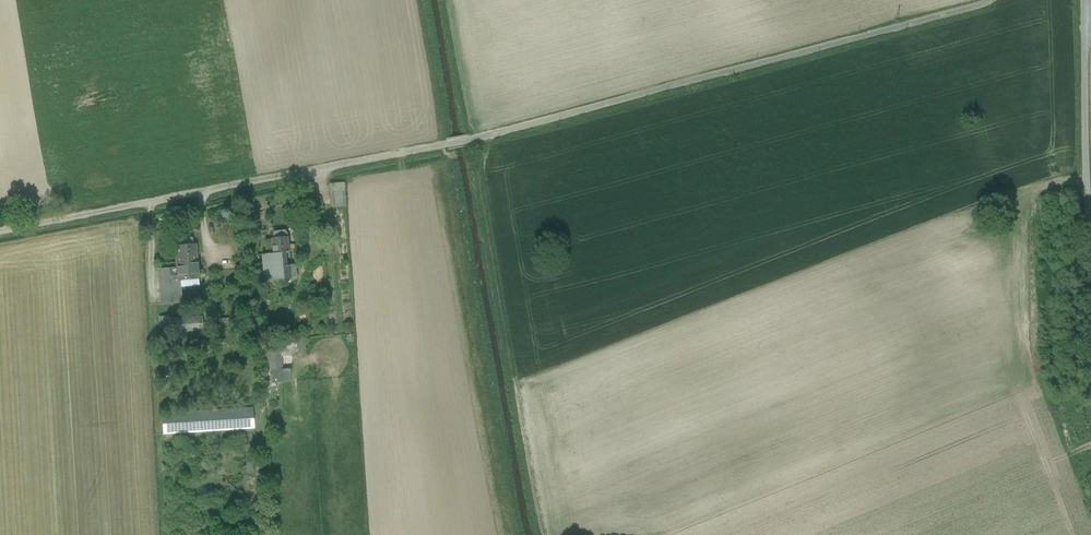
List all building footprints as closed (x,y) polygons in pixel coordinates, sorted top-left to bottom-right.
[(333,209),(348,208),(346,184),(331,185),(333,209)] [(287,236),(272,238),(273,253),(285,252),(285,259),(290,258),(287,236)] [(194,243),(174,245),(176,263),(195,261),(194,243)] [(273,253),(262,254),(263,268),(271,267),(286,266),(286,265),(285,259),(285,252),(273,253)] [(195,261),(176,263),(176,267),(178,277),(197,275),(195,261)] [(286,266),(271,267),(272,279),(293,277),(296,274),(295,264),(286,265),(286,266)] [(176,267),(162,269),(162,279),(178,277),(176,267)] [(264,280),(272,279),(271,267),(263,268),(264,280)] [(178,283),(178,277),(162,279),(163,301),(176,300),(175,283),(178,283)] [(202,315),(168,317),(169,331),(203,329),(202,315)] [(168,317),(160,317),(162,348),(170,348),(169,331),(168,317)] [(268,350),(279,349),(280,353),(305,350),(304,340),(268,344),(268,350)] [(268,344),(262,345),(263,371),(281,369),(280,353),(279,349),(268,350),(268,344)] [(281,369),(263,371),(264,384),(282,382),(281,369)] [(281,369),(282,382),(289,381),(290,369),(281,369)] [(253,408),(162,413),(164,433),(254,428),(253,408)]
